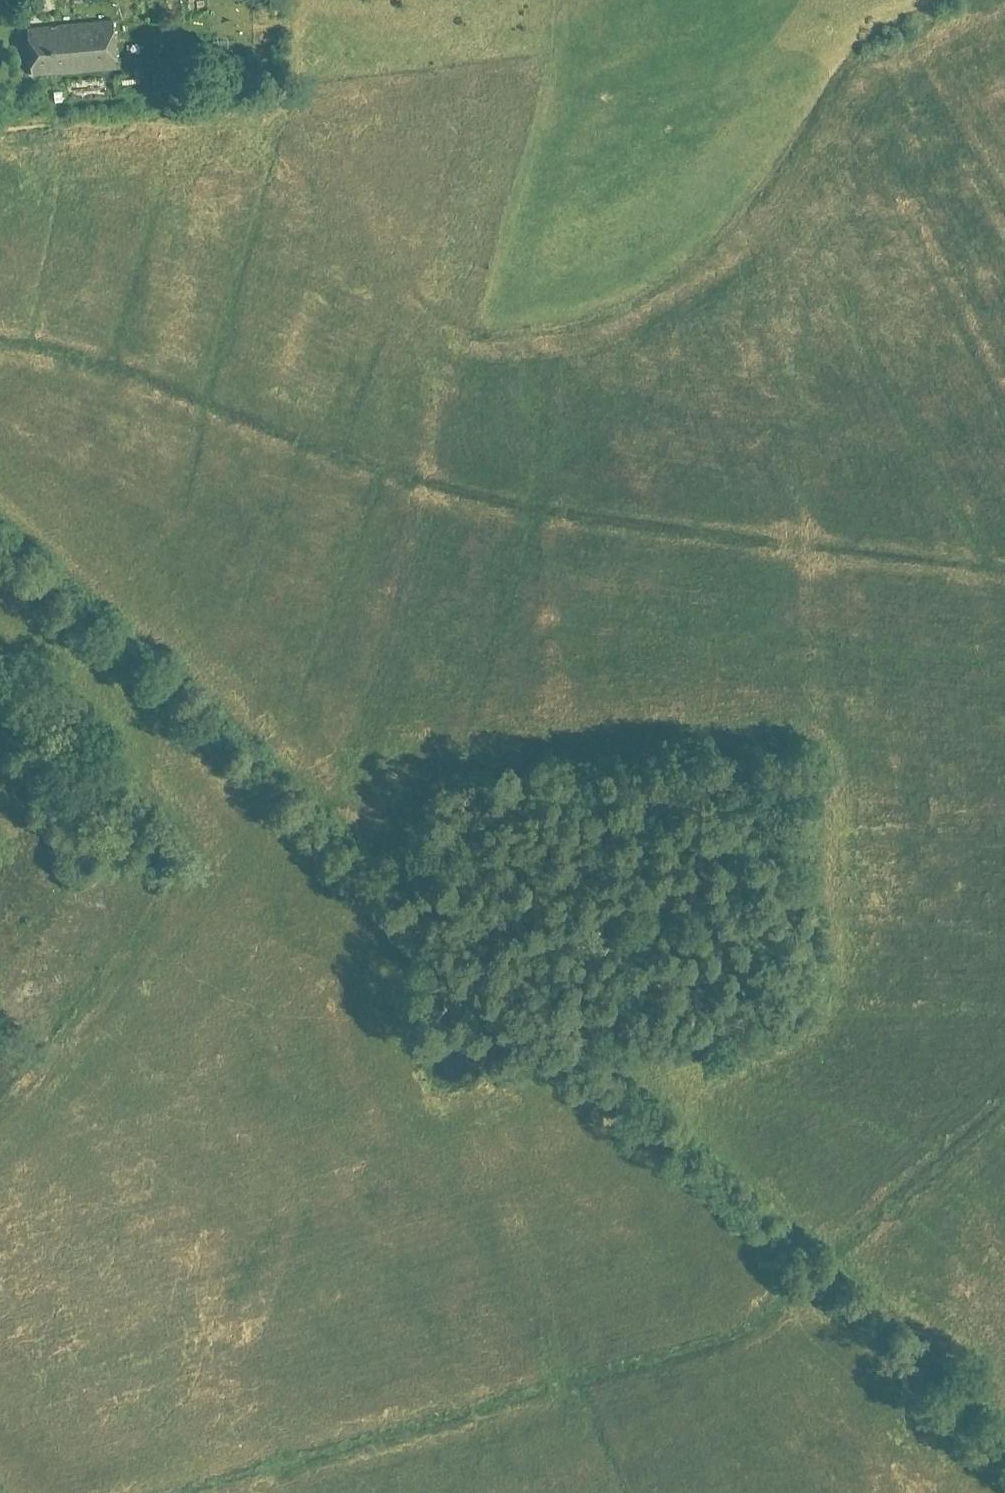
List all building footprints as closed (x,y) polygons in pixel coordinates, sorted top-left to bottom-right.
[(118,68),(113,20),(28,28),(32,76),(118,68)]
